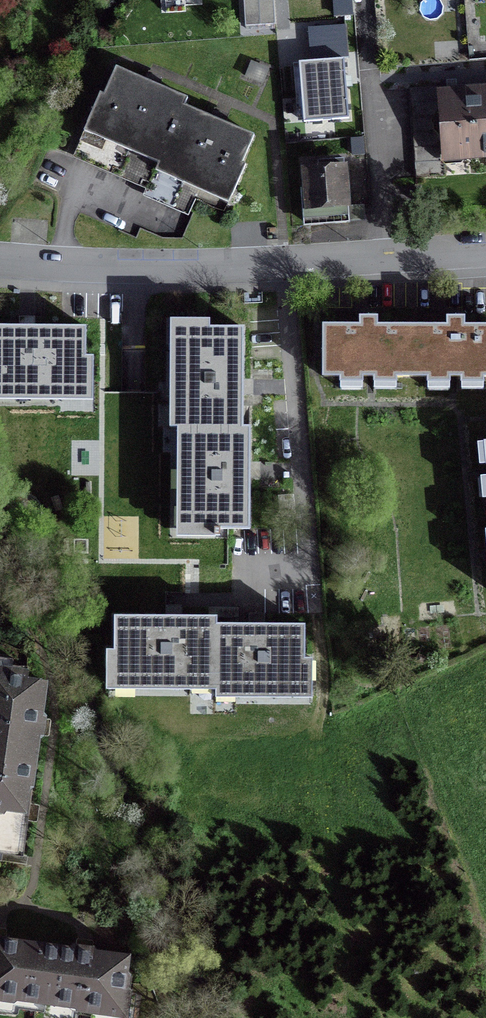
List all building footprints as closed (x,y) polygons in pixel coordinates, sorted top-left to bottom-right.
[(246,27),(276,25),(274,0),(244,0),(246,27)] [(350,13),(349,0),(321,0),(323,15),(350,13)] [(302,121),(349,119),(347,80),(346,61),(300,63),(302,121)] [(73,154),(153,189),(150,196),(189,213),(201,184),(230,196),(243,167),(240,165),(252,138),(219,123),(182,107),(185,100),(149,85),(114,70),(102,97),(99,96),(73,154)] [(443,159),(438,96),(438,88),(408,90),(414,179),(444,177),(443,159)] [(443,159),(485,155),(485,92),(438,96),(443,159)] [(322,168),(302,170),(307,227),(347,223),(343,167),(332,168),(331,161),(322,162),(322,168)] [(485,378),(485,327),(462,327),(462,319),(456,319),(446,319),(446,327),(375,327),(375,319),(367,319),(358,319),(358,327),(322,327),(321,378),(410,378),(485,378)] [(83,393),(83,329),(0,328),(0,392),(83,393)] [(175,430),(184,431),(183,530),(213,530),(213,537),(218,537),(218,530),(247,530),(248,470),(248,429),(240,429),(241,383),(241,330),(177,330),(176,429),(175,429),(175,430)] [(113,682),(212,683),(212,691),(214,691),(214,690),(302,691),(303,627),(252,626),(214,626),(214,619),(196,619),(113,618),(113,682)] [(0,855),(21,858),(26,820),(25,820),(28,815),(26,813),(27,807),(28,808),(38,735),(37,735),(38,729),(40,727),(38,722),(40,722),(45,685),(24,682),(26,669),(0,666),(0,856),(0,855)] [(76,950),(2,940),(2,941),(0,941),(0,1005),(16,1007),(15,1009),(31,1011),(44,1013),(45,1011),(90,1017),(89,1017),(124,1017),(130,978),(124,977),(127,957),(89,952),(89,953),(82,952),(75,951),(76,950)]
